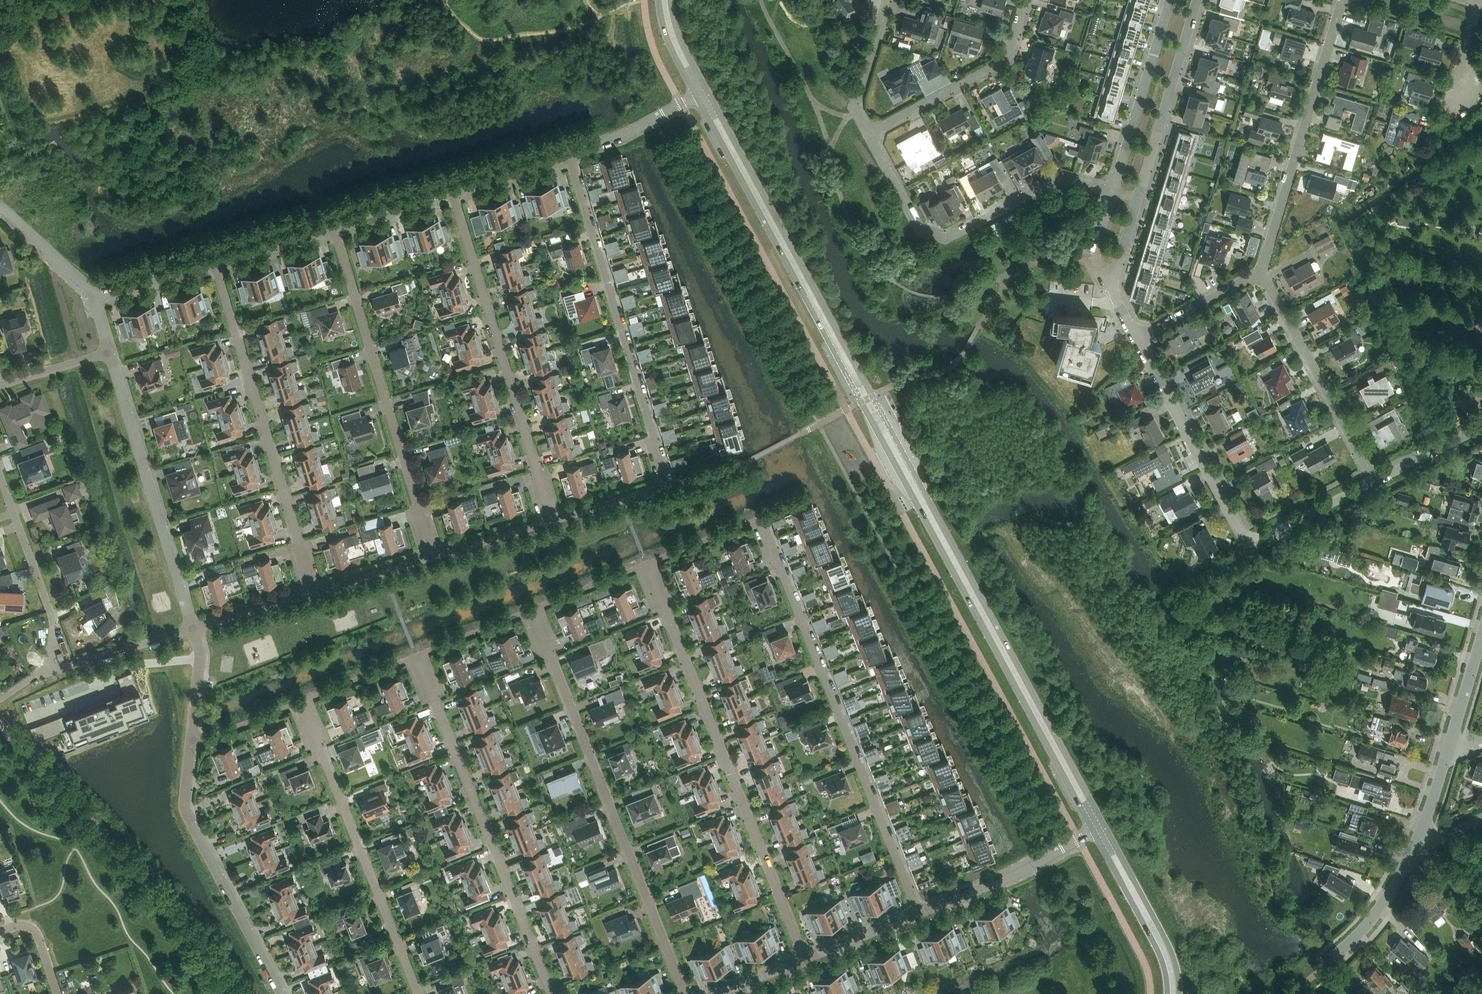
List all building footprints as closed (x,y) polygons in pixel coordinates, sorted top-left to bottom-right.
[(860,13),(857,0),(842,0),(836,6),(838,18),(851,22),(860,13)] [(1005,0),(983,0),(981,8),(1001,14),(1005,0)] [(1127,3),(1134,5),(1133,8),(1146,12),(1149,0),(1128,0),(1127,3)] [(1219,3),(1222,3),(1220,12),(1237,17),(1240,6),(1243,7),(1245,0),(1220,0),(1219,3)] [(1314,13),(1305,10),(1306,9),(1299,7),(1301,0),(1286,0),(1284,6),(1290,8),(1286,20),(1310,28),(1314,13)] [(1128,26),(1140,30),(1146,12),(1133,8),(1134,5),(1127,3),(1122,22),(1129,24),(1128,26)] [(926,40),(927,37),(936,39),(940,27),(937,26),(936,21),(932,20),(934,13),(922,9),(919,21),(905,16),(900,33),(926,40)] [(1064,19),(1072,22),(1074,13),(1061,9),(1059,15),(1046,11),(1042,23),(1041,22),(1039,31),(1048,33),(1048,32),(1059,36),(1064,19)] [(1213,18),(1209,30),(1226,35),(1228,29),(1236,31),(1239,20),(1235,19),(1233,25),(1213,18)] [(1380,36),(1384,22),(1371,18),(1367,31),(1354,28),(1350,43),(1371,50),(1376,35),(1380,36)] [(976,53),(981,37),(967,33),(970,23),(955,19),(952,29),(959,31),(953,50),(968,54),(969,50),(976,53)] [(1129,24),(1122,22),(1116,40),(1123,42),(1122,45),(1135,49),(1140,30),(1128,26),(1129,24)] [(1415,48),(1419,55),(1418,59),(1438,65),(1442,51),(1432,48),(1431,46),(1434,36),(1407,28),(1402,44),(1415,48)] [(1225,41),(1226,35),(1209,30),(1206,41),(1216,44),(1214,50),(1230,55),(1232,49),(1230,48),(1231,43),(1225,41)] [(1295,37),(1283,33),(1277,32),(1274,42),(1283,45),(1281,50),(1283,51),(1281,56),(1292,59),(1290,65),(1294,66),(1295,66),(1298,67),(1303,51),(1299,49),(1301,45),(1293,42),(1295,37)] [(1123,42),(1116,40),(1111,58),(1118,60),(1117,63),(1129,67),(1135,49),(1122,45),(1123,42)] [(1051,59),(1055,49),(1039,44),(1037,52),(1034,51),(1032,57),(1028,59),(1026,64),(1027,65),(1025,70),(1027,74),(1036,76),(1038,80),(1045,76),(1047,70),(1044,63),(1051,59)] [(1075,44),(1073,51),(1080,53),(1082,46),(1075,44)] [(1201,57),(1198,68),(1215,73),(1217,67),(1226,70),(1229,59),(1213,54),(1211,60),(1201,57)] [(1363,74),(1367,59),(1352,55),(1350,62),(1344,60),(1338,82),(1354,87),(1358,72),(1363,74)] [(1118,60),(1111,58),(1105,77),(1112,79),(1111,82),(1124,85),(1129,67),(1117,63),(1118,60)] [(893,77),(885,82),(892,94),(899,90),(903,97),(920,88),(913,74),(924,68),(923,66),(919,60),(891,75),(893,77)] [(926,64),(923,66),(924,68),(929,78),(932,76),(939,73),(932,61),(926,64)] [(1253,65),(1251,72),(1261,74),(1263,67),(1253,65)] [(1213,80),(1215,73),(1198,68),(1194,80),(1204,83),(1203,88),(1217,93),(1220,82),(1213,80)] [(1288,100),(1292,86),(1281,83),(1284,75),(1270,71),(1267,84),(1272,85),(1269,94),(1271,94),(1269,100),(1282,104),(1283,98),(1288,100)] [(1407,79),(1408,79),(1403,94),(1410,96),(1418,99),(1418,100),(1427,103),(1433,84),(1420,80),(1421,75),(1409,71),(1407,79)] [(1112,79),(1105,77),(1100,95),(1107,97),(1106,100),(1118,104),(1124,85),(1111,82),(1112,79)] [(997,126),(1023,112),(1010,88),(1004,92),(1001,88),(982,98),(986,107),(997,102),(1002,112),(992,118),(997,126)] [(1190,94),(1186,107),(1205,112),(1207,105),(1215,108),(1218,95),(1204,91),(1202,98),(1190,94)] [(1361,131),(1369,105),(1334,94),(1333,99),(1335,99),(1331,115),(1329,114),(1325,125),(1338,129),(1344,110),(1346,110),(1355,112),(1351,128),(1361,131)] [(1107,97),(1100,95),(1093,116),(1089,115),(1089,116),(1113,123),(1113,122),(1118,104),(1106,100),(1107,97)] [(1024,100),(1019,103),(1027,118),(1033,115),(1024,100)] [(1260,109),(1246,105),(1243,114),(1257,118),(1260,109)] [(1203,119),(1205,112),(1186,107),(1183,119),(1195,123),(1193,129),(1207,134),(1211,122),(1203,119)] [(973,129),(980,126),(974,114),(967,118),(962,109),(939,121),(950,140),(959,135),(957,131),(970,124),(973,129)] [(1393,109),(1390,117),(1384,137),(1387,141),(1393,143),(1393,142),(1402,145),(1404,137),(1416,140),(1420,126),(1406,121),(1409,113),(1393,109)] [(1277,138),(1281,123),(1261,117),(1257,132),(1265,134),(1277,138)] [(1088,138),(1086,145),(1086,146),(1099,150),(1104,151),(1108,140),(1092,135),(1094,129),(1080,125),(1079,131),(1084,133),(1083,137),(1088,138)] [(1180,128),(1174,147),(1187,150),(1186,153),(1193,155),(1199,134),(1203,135),(1180,128)] [(1261,147),(1265,134),(1257,132),(1250,130),(1246,142),(1261,147)] [(919,165),(941,153),(931,135),(924,138),(920,131),(907,138),(908,139),(898,144),(901,149),(899,150),(901,152),(902,152),(908,163),(909,163),(907,161),(915,156),(919,164),(918,164),(919,165)] [(1352,170),(1359,144),(1327,134),(1321,153),(1317,152),(1315,159),(1330,164),(1334,148),(1347,151),(1342,167),(1352,170)] [(1034,143),(1023,149),(1034,170),(1045,164),(1040,154),(1042,153),(1045,158),(1053,154),(1044,137),(1043,138),(1045,141),(1043,142),(1039,135),(1032,139),(1034,143)] [(1096,161),(1099,150),(1086,146),(1086,145),(1081,144),(1079,151),(1070,148),(1068,153),(1096,161)] [(1174,147),(1169,165),(1182,169),(1181,172),(1188,174),(1193,155),(1186,153),(1187,150),(1174,147)] [(1034,170),(1023,149),(1002,160),(1009,173),(1018,167),(1023,176),(1034,170)] [(1256,164),(1268,168),(1271,157),(1257,153),(1256,155),(1242,150),(1234,179),(1242,182),(1243,179),(1259,184),(1258,186),(1260,187),(1261,185),(1263,186),(1266,174),(1254,170),(1256,164)] [(612,158),(601,162),(606,177),(627,170),(622,154),(611,157),(612,158)] [(982,175),(992,192),(1003,186),(997,175),(1004,171),(997,157),(989,161),(992,166),(986,169),(988,172),(982,175)] [(582,167),(584,174),(593,171),(591,165),(582,167)] [(1169,165),(1163,183),(1176,187),(1175,190),(1182,192),(1188,174),(1181,172),(1182,169),(1169,165)] [(609,191),(615,189),(637,182),(633,169),(627,170),(606,177),(605,177),(609,191)] [(980,199),(992,192),(982,175),(976,178),(975,175),(969,178),(967,173),(960,177),(967,191),(974,187),(980,199)] [(1331,198),(1334,188),(1345,191),(1347,185),(1349,178),(1335,174),(1333,180),(1312,174),(1307,191),(1331,198)] [(956,180),(954,176),(946,180),(948,184),(956,180)] [(1349,178),(1347,185),(1355,187),(1357,180),(1349,178)] [(615,189),(619,202),(641,196),(637,182),(615,189)] [(1176,187),(1163,183),(1158,202),(1171,206),(1170,208),(1177,211),(1182,192),(1175,190),(1176,187)] [(946,196),(941,199),(949,215),(961,209),(955,199),(961,195),(955,184),(943,190),(946,196)] [(553,186),(542,189),(548,211),(569,204),(565,189),(555,192),(553,186)] [(591,196),(597,194),(603,192),(601,186),(589,190),(591,196)] [(527,217),(548,211),(542,189),(530,193),(532,199),(522,202),(527,217)] [(1249,232),(1252,220),(1245,218),(1250,199),(1231,193),(1226,208),(1240,213),(1236,228),(1249,232)] [(645,209),(641,196),(619,202),(623,216),(645,209)] [(938,222),(949,215),(941,199),(935,202),(932,196),(920,203),(926,215),(932,211),(938,222)] [(495,203),(502,225),(523,218),(518,203),(509,206),(507,199),(495,203)] [(1158,202),(1152,220),(1165,224),(1164,227),(1171,229),(1177,211),(1170,208),(1171,206),(1158,202)] [(476,216),(480,231),(502,225),(495,203),(484,206),(485,213),(476,216)] [(623,216),(627,229),(649,222),(645,209),(623,216)] [(609,213),(597,217),(599,223),(606,221),(611,219),(609,213)] [(1415,228),(1417,220),(1399,216),(1397,224),(1415,228)] [(655,220),(649,222),(627,229),(631,242),(638,241),(659,234),(655,220)] [(1152,220),(1147,239),(1160,242),(1159,245),(1166,247),(1171,229),(1164,227),(1165,224),(1152,220)] [(436,227),(435,221),(423,225),(429,246),(451,240),(446,224),(436,227)] [(429,246),(423,225),(411,228),(413,234),(403,237),(408,253),(429,246)] [(1334,233),(1318,242),(1324,254),(1340,245),(1334,233)] [(663,248),(659,234),(638,241),(642,254),(663,248)] [(1207,234),(1199,261),(1215,266),(1216,264),(1220,265),(1221,261),(1224,262),(1227,250),(1229,250),(1233,238),(1222,235),(1221,238),(1207,234)] [(388,235),(376,239),(383,260),(404,254),(400,238),(390,241),(388,235)] [(1251,235),(1249,242),(1258,245),(1260,238),(1251,235)] [(367,248),(357,251),(362,267),(383,260),(376,239),(365,242),(367,248)] [(1147,239),(1141,257),(1154,261),(1153,264),(1160,266),(1166,247),(1159,245),(1160,242),(1147,239)] [(569,266),(584,261),(579,244),(567,247),(565,240),(550,245),(554,258),(565,255),(569,266)] [(607,250),(619,246),(617,240),(605,244),(607,250)] [(2,270),(3,274),(11,271),(10,267),(12,267),(10,261),(14,260),(10,249),(6,250),(5,245),(0,246),(0,271),(2,270)] [(500,273),(520,266),(519,264),(518,258),(524,255),(521,246),(500,253),(502,253),(504,258),(498,260),(500,264),(497,265),(500,273)] [(621,252),(619,246),(607,250),(609,256),(621,252)] [(642,254),(646,267),(667,261),(663,248),(642,254)] [(1185,267),(1193,268),(1197,254),(1189,252),(1185,267)] [(318,263),(316,257),(304,260),(311,282),(332,276),(327,260),(318,263)] [(1141,257),(1136,275),(1149,279),(1148,282),(1155,284),(1160,266),(1153,264),(1154,261),(1141,257)] [(311,282),(304,260),(292,264),(294,270),(285,273),(289,289),(311,282)] [(671,274),(667,261),(646,267),(650,280),(671,274)] [(1308,288),(1320,281),(1310,262),(1295,270),(1293,267),(1284,272),(1294,292),(1306,285),(1308,288)] [(520,266),(500,273),(502,280),(504,280),(505,284),(511,282),(513,288),(510,288),(511,289),(532,283),(530,274),(523,274),(521,269),(520,266)] [(615,276),(627,273),(625,267),(613,270),(615,276)] [(269,271),(258,274),(264,296),(285,290),(281,274),(271,277),(269,271)] [(439,284),(442,296),(465,289),(463,282),(461,283),(459,278),(453,279),(451,272),(452,272),(452,271),(430,278),(433,286),(439,284)] [(677,272),(671,274),(650,280),(654,294),(660,292),(681,286),(677,272)] [(629,279),(627,273),(615,276),(617,282),(629,279)] [(264,296),(258,274),(246,278),(248,284),(238,287),(243,302),(264,296)] [(1149,302),(1155,284),(1148,282),(1149,279),(1136,275),(1130,297),(1145,302),(1151,303),(1153,304),(1149,302)] [(394,292),(374,298),(379,314),(384,312),(385,315),(393,313),(392,310),(401,307),(398,295),(408,292),(405,281),(392,285),(394,292)] [(1346,285),(1340,289),(1344,296),(1350,292),(1346,285)] [(686,299),(681,286),(660,292),(664,306),(686,299)] [(510,307),(512,315),(533,309),(532,306),(530,301),(536,297),(534,288),(512,295),(513,296),(515,295),(517,301),(511,302),(512,306),(510,307)] [(465,289),(442,296),(446,307),(439,309),(442,317),(464,311),(464,310),(463,310),(460,303),(467,301),(465,296),(467,296),(465,289)] [(600,315),(594,295),(583,299),(580,291),(564,296),(570,317),(578,315),(580,321),(600,315)] [(1330,304),(1336,301),(1331,292),(1319,299),(1323,306),(1309,313),(1317,327),(1322,325),(1324,328),(1339,320),(1330,304)] [(197,293),(185,296),(192,318),(213,311),(209,296),(199,299),(197,293)] [(621,297),(623,303),(635,299),(634,293),(621,297)] [(1239,327),(1259,316),(1246,293),(1223,305),(1227,312),(1232,309),(1237,318),(1235,319),(1239,327)] [(185,296),(174,300),(176,306),(166,309),(171,324),(192,318),(185,296)] [(623,303),(625,309),(637,305),(635,299),(623,303)] [(686,299),(664,306),(668,319),(690,313),(686,299)] [(151,307),(139,310),(145,332),(167,325),(162,310),(152,313),(151,307)] [(346,332),(343,321),(340,322),(337,313),(324,317),(321,307),(306,311),(311,325),(321,322),(325,336),(334,333),(335,336),(346,332)] [(533,309),(512,315),(515,323),(517,322),(518,326),(524,324),(525,330),(523,331),(545,325),(542,317),(535,317),(534,311),(533,309)] [(139,310),(127,314),(129,320),(120,323),(124,338),(145,332),(139,310)] [(24,313),(1,320),(6,335),(7,335),(13,353),(25,349),(21,334),(20,335),(19,331),(28,328),(24,313)] [(690,313),(668,319),(672,332),(693,326),(690,313)] [(1049,313),(1049,314),(1050,326),(1067,328),(1056,366),(1090,376),(1100,343),(1093,341),(1095,331),(1092,330),(1095,318),(1049,313)] [(292,314),(285,316),(287,322),(294,320),(292,314)] [(286,326),(284,318),(260,325),(262,331),(261,331),(262,336),(260,336),(262,344),(283,338),(282,335),(280,330),(286,326)] [(629,324),(631,330),(643,326),(642,320),(629,324)] [(1179,333),(1167,339),(1174,352),(1183,348),(1185,351),(1194,346),(1188,334),(1195,331),(1189,320),(1176,327),(1179,333)] [(458,348),(481,342),(479,335),(477,335),(475,330),(469,332),(467,325),(468,324),(446,330),(448,339),(455,337),(458,348)] [(676,346),(682,344),(704,338),(700,324),(693,326),(672,332),(676,346)] [(631,330),(633,336),(645,332),(643,326),(631,330)] [(1259,357),(1276,348),(1270,336),(1264,339),(1258,328),(1243,337),(1250,350),(1254,347),(1259,357)] [(1354,344),(1362,340),(1356,329),(1342,336),(1345,342),(1332,349),(1340,363),(1359,353),(1354,344)] [(1422,343),(1423,332),(1406,330),(1405,341),(1422,343)] [(523,349),(525,357),(546,351),(545,348),(543,343),(549,339),(546,331),(525,337),(525,338),(527,337),(529,343),(524,344),(525,348),(523,349)] [(413,336),(401,339),(404,347),(390,351),(394,366),(400,364),(402,371),(404,371),(408,372),(410,369),(412,368),(411,363),(415,362),(412,350),(417,349),(413,336)] [(283,340),(283,338),(262,344),(265,352),(267,351),(268,355),(274,353),(275,359),(273,360),(273,361),(295,354),(292,346),(285,346),(283,340)] [(708,351),(704,338),(682,344),(686,358),(708,351)] [(1232,341),(1225,344),(1228,349),(1234,346),(1232,341)] [(225,354),(223,354),(222,349),(216,351),(214,343),(215,343),(215,342),(192,349),(195,358),(202,356),(205,367),(227,360),(225,354)] [(481,342),(458,348),(462,359),(455,361),(458,370),(480,363),(479,363),(476,356),(482,354),(481,349),(483,348),(481,342)] [(600,373),(616,369),(610,347),(597,351),(595,345),(581,349),(585,364),(596,361),(600,373)] [(178,347),(165,351),(167,357),(180,353),(178,347)] [(637,351),(639,357),(651,353),(650,347),(637,351)] [(546,353),(546,351),(525,357),(527,365),(530,364),(531,368),(536,366),(538,372),(536,373),(557,367),(555,359),(548,359),(546,353)] [(708,351),(686,358),(690,371),(712,365),(708,351)] [(639,357),(641,363),(653,359),(651,353),(639,357)] [(351,364),(349,356),(332,361),(334,369),(339,368),(346,389),(362,384),(355,362),(351,364)] [(153,360),(141,364),(143,371),(144,371),(145,374),(138,376),(142,390),(146,389),(147,389),(148,390),(154,388),(155,387),(155,386),(163,384),(159,371),(164,369),(161,358),(153,360)] [(1210,375),(1216,372),(1208,359),(1190,369),(1196,378),(1190,381),(1197,393),(1214,384),(1210,375)] [(1374,369),(1378,376),(1389,369),(1391,372),(1395,369),(1394,368),(1398,365),(1395,359),(1391,361),(1390,360),(1374,369)] [(228,368),(229,367),(227,360),(205,367),(208,378),(202,380),(204,389),(227,382),(226,382),(225,382),(223,375),(229,373),(228,368)] [(277,366),(279,372),(274,374),(275,378),(273,378),(275,386),(295,380),(295,377),(294,377),(293,372),(299,368),(296,360),(275,366),(275,367),(277,366)] [(1287,386),(1295,382),(1292,376),(1290,377),(1283,364),(1273,369),(1270,364),(1259,370),(1262,376),(1269,373),(1271,377),(1273,376),(1274,378),(1266,382),(1274,397),(1289,389),(1287,386)] [(716,377),(712,365),(690,371),(694,384),(716,377)] [(535,391),(538,399),(558,393),(558,390),(557,390),(556,385),(562,381),(559,373),(538,379),(538,380),(540,379),(542,385),(536,387),(538,391),(535,391)] [(615,385),(612,373),(603,376),(607,388),(615,385)] [(1383,396),(1394,390),(1385,373),(1374,379),(1372,375),(1367,378),(1369,382),(1359,387),(1368,404),(1378,398),(1380,401),(1385,398),(1383,396)] [(645,378),(647,384),(660,380),(658,374),(645,378)] [(474,401),(496,394),(494,387),(493,388),(491,383),(485,385),(483,377),(484,377),(484,376),(462,383),(464,392),(471,390),(474,401)] [(722,376),(716,377),(694,384),(698,398),(704,396),(726,390),(722,376)] [(288,401),(286,402),(286,403),(307,396),(305,388),(298,388),(296,383),(295,380),(275,386),(277,394),(279,393),(281,397),(286,396),(288,401)] [(647,384),(649,390),(661,386),(660,380),(647,384)] [(1119,381),(1105,388),(1110,400),(1120,395),(1126,407),(1136,402),(1136,403),(1144,399),(1141,391),(1140,392),(1135,382),(1132,384),(1131,382),(1122,386),(1119,381)] [(430,403),(429,389),(428,389),(413,394),(416,404),(412,405),(413,408),(407,410),(413,427),(422,425),(423,427),(422,427),(423,428),(433,425),(431,412),(435,411),(433,402),(432,402),(430,403)] [(730,404),(726,390),(704,396),(709,410),(730,404)] [(610,391),(599,395),(603,408),(610,406),(615,424),(631,420),(624,396),(613,399),(610,391)] [(1470,407),(1473,394),(1458,391),(1455,403),(1470,407)] [(0,409),(0,412),(12,439),(15,448),(27,443),(23,435),(16,419),(22,417),(22,418),(24,420),(27,420),(30,418),(32,423),(34,427),(45,422),(43,418),(41,414),(45,412),(47,410),(47,407),(42,394),(34,397),(32,393),(30,393),(29,393),(24,395),(23,396),(21,397),(23,402),(20,402),(18,403),(16,405),(15,405),(16,406),(12,408),(10,405),(0,409)] [(559,395),(558,393),(538,399),(540,407),(542,406),(543,410),(549,409),(551,414),(548,415),(549,416),(570,409),(568,401),(561,401),(559,396),(559,395)] [(496,394),(474,401),(477,412),(471,414),(474,423),(496,416),(496,415),(494,416),(492,408),(498,407),(497,402),(498,401),(496,394)] [(1217,432),(1231,425),(1243,418),(1238,410),(1226,416),(1219,403),(1223,401),(1219,394),(1207,400),(1211,407),(1213,410),(1208,413),(1217,432)] [(211,411),(217,409),(221,420),(243,413),(241,406),(239,407),(238,402),(232,404),(230,396),(231,396),(230,395),(208,402),(211,411)] [(324,395),(318,397),(321,405),(327,403),(324,395)] [(1319,426),(1314,417),(1311,412),(1309,413),(1302,399),(1292,405),(1289,399),(1278,405),(1281,411),(1287,408),(1290,412),(1291,411),(1293,413),(1285,418),(1293,433),(1307,425),(1310,430),(1319,426)] [(653,404),(655,410),(668,407),(666,401),(653,404)] [(288,428),(308,422),(307,420),(306,414),(312,410),(309,402),(288,409),(290,408),(292,414),(286,416),(287,420),(285,421),(288,428)] [(1265,402),(1251,412),(1255,419),(1269,409),(1265,402)] [(735,418),(730,404),(709,410),(713,424),(735,418)] [(655,410),(657,416),(669,413),(668,407),(655,410)] [(1396,439),(1403,435),(1407,433),(1401,422),(1394,408),(1382,414),(1366,423),(1370,431),(1374,429),(1376,433),(1372,435),(1379,448),(1387,444),(1385,440),(1394,435),(1396,439)] [(360,410),(342,415),(344,422),(348,435),(354,433),(358,444),(367,441),(366,438),(377,435),(372,419),(366,421),(364,416),(362,416),(360,410)] [(156,426),(162,448),(163,448),(161,443),(177,438),(177,440),(189,437),(184,418),(178,420),(176,411),(163,415),(163,414),(165,424),(156,426)] [(243,413),(221,420),(224,431),(218,433),(220,442),(242,435),(242,434),(241,435),(239,427),(245,425),(243,420),(245,420),(243,413)] [(548,433),(550,441),(571,435),(570,433),(568,427),(574,423),(572,415),(550,421),(551,422),(553,421),(555,427),(549,429),(550,433),(548,433)] [(1148,445),(1163,437),(1154,418),(1145,422),(1141,415),(1131,420),(1134,428),(1140,425),(1145,436),(1144,437),(1148,445)] [(713,424),(716,436),(738,429),(735,418),(713,424)] [(301,443),(298,444),(298,445),(320,438),(318,430),(311,430),(309,425),(308,422),(288,428),(290,436),(292,435),(293,439),(299,438),(301,443)] [(1123,429),(1120,422),(1110,427),(1113,434),(1123,429)] [(663,437),(676,433),(674,427),(661,431),(663,437)] [(490,454),(512,447),(510,440),(508,441),(507,436),(501,437),(499,430),(500,430),(500,429),(477,436),(480,444),(486,442),(490,454)] [(743,446),(738,429),(716,436),(719,443),(714,444),(716,454),(743,446)] [(1233,461),(1254,450),(1242,429),(1230,436),(1234,443),(1226,448),(1233,461)] [(677,439),(676,433),(663,437),(665,443),(677,439)] [(462,442),(460,435),(447,439),(449,446),(462,442)] [(572,438),(571,435),(550,441),(553,449),(555,448),(556,452),(562,451),(563,457),(561,457),(561,458),(583,451),(580,443),(573,443),(572,438)] [(21,469),(25,481),(37,476),(38,480),(50,476),(48,472),(50,472),(43,453),(48,452),(44,441),(37,443),(39,449),(25,454),(27,459),(20,461),(22,466),(21,469)] [(255,459),(254,454),(253,454),(251,446),(245,448),(244,443),(232,446),(231,445),(226,447),(228,453),(224,454),(227,463),(233,461),(237,472),(259,466),(257,459),(255,459)] [(320,462),(318,456),(324,453),(322,444),(300,451),(303,451),(304,456),(299,458),(300,462),(298,463),(300,471),(321,464),(320,462)] [(1332,460),(1334,459),(1326,444),(1307,454),(1304,448),(1291,455),(1296,464),(1305,460),(1311,471),(1326,463),(1327,464),(1333,461),(1332,460)] [(432,463),(424,465),(430,483),(444,479),(446,474),(444,467),(449,466),(446,455),(449,454),(446,446),(431,451),(434,461),(433,463),(432,463)] [(512,447),(490,454),(493,465),(487,467),(489,475),(512,469),(511,468),(510,468),(508,461),(514,459),(512,454),(514,454),(512,447)] [(1158,455),(1140,464),(1133,467),(1138,476),(1155,467),(1160,476),(1157,477),(1158,479),(1153,481),(1158,490),(1182,478),(1179,472),(1176,473),(1169,460),(1172,459),(1168,449),(1158,454),(1158,455)] [(619,464),(623,479),(643,473),(639,458),(634,459),(633,455),(630,456),(629,452),(629,451),(602,459),(605,469),(619,464)] [(1473,454),(1463,459),(1466,464),(1475,458),(1473,454)] [(1270,487),(1274,485),(1278,483),(1279,480),(1276,476),(1275,475),(1270,478),(1266,470),(1277,465),(1273,457),(1257,465),(1260,472),(1249,478),(1258,495),(1259,494),(1263,501),(1274,495),(1270,487)] [(677,458),(670,460),(672,467),(679,465),(677,458)] [(1477,458),(1472,476),(1481,479),(1481,460),(1477,458)] [(190,459),(175,463),(178,472),(168,475),(175,499),(199,491),(192,468),(193,468),(190,459)] [(375,476),(375,460),(374,460),(374,462),(357,467),(361,481),(353,483),(354,489),(363,486),(366,497),(374,495),(374,490),(378,490),(378,491),(392,487),(394,495),(395,495),(388,471),(379,474),(379,476),(375,476)] [(568,475),(566,476),(567,480),(562,481),(567,496),(587,490),(583,475),(597,471),(594,462),(567,470),(567,471),(568,475)] [(303,478),(305,478),(306,482),(312,480),(313,486),(311,486),(311,487),(333,481),(330,472),(323,473),(321,467),(322,467),(321,464),(300,471),(303,478)] [(261,472),(259,466),(237,472),(240,484),(233,486),(236,494),(258,488),(258,487),(257,487),(255,480),(261,478),(259,473),(261,472)] [(348,471),(342,473),(344,480),(351,478),(348,471)] [(76,483),(64,487),(66,494),(78,489),(76,483)] [(315,493),(317,499),(312,500),(313,504),(311,505),(313,513),(333,507),(333,504),(331,498),(337,495),(334,486),(313,493),(313,494),(315,493)] [(504,515),(518,511),(525,508),(520,494),(513,496),(511,488),(510,487),(483,495),(486,504),(500,500),(504,515)] [(1192,507),(1197,505),(1189,491),(1178,497),(1174,490),(1159,499),(1165,510),(1173,506),(1181,519),(1195,512),(1192,507)] [(1410,495),(1397,491),(1395,499),(1407,503),(1410,495)] [(1468,524),(1470,518),(1473,519),(1474,513),(1477,513),(1477,512),(1478,513),(1480,508),(1478,508),(1479,507),(1476,506),(1478,500),(1454,493),(1447,518),(1453,520),(1468,524)] [(450,511),(447,511),(448,515),(444,517),(448,532),(468,525),(464,511),(478,507),(475,497),(448,506),(450,511)] [(1157,497),(1149,502),(1152,507),(1160,502),(1157,497)] [(33,507),(31,510),(35,519),(46,515),(47,516),(52,514),(58,530),(61,531),(74,526),(73,523),(82,520),(81,518),(81,515),(80,513),(78,511),(77,511),(75,510),(72,511),(70,513),(69,514),(67,509),(65,508),(62,509),(58,499),(56,498),(33,507)] [(263,509),(261,501),(262,501),(262,500),(240,507),(243,516),(249,514),(252,525),(275,518),(273,512),(271,512),(269,507),(263,509)] [(798,528),(798,529),(819,520),(812,504),(802,508),(803,510),(792,514),(795,520),(798,528)] [(333,507),(313,513),(315,521),(318,520),(319,524),(324,522),(326,528),(324,529),(345,523),(343,514),(336,515),(334,509),(333,507)] [(1444,534),(1441,542),(1453,546),(1455,541),(1465,544),(1466,542),(1467,542),(1468,539),(1467,537),(1469,532),(1451,526),(1453,520),(1447,518),(1420,509),(1417,518),(1430,522),(1428,527),(1438,530),(1438,531),(1444,534)] [(196,518),(199,527),(185,531),(193,557),(205,554),(203,547),(208,545),(208,543),(204,530),(212,528),(208,514),(196,518)] [(773,522),(775,527),(787,523),(785,517),(773,522)] [(277,525),(275,518),(252,525),(256,536),(249,538),(252,547),(274,540),(273,540),(271,533),(277,531),(275,526),(277,525)] [(824,533),(819,520),(798,529),(799,528),(801,532),(800,532),(803,541),(803,542),(824,533)] [(358,523),(363,541),(367,539),(367,540),(381,536),(385,550),(386,550),(399,546),(406,544),(401,529),(400,525),(396,527),(393,528),(392,523),(392,522),(366,530),(364,521),(358,523)] [(356,523),(348,526),(350,534),(359,531),(356,523)] [(1191,523),(1177,531),(1169,536),(1171,540),(1180,536),(1185,545),(1191,542),(1195,548),(1197,547),(1202,557),(1218,548),(1213,539),(1210,540),(1204,529),(1196,533),(1191,523)] [(331,546),(328,547),(329,551),(325,552),(329,567),(350,561),(345,547),(359,542),(356,533),(329,541),(329,542),(330,542),(331,546)] [(829,546),(824,533),(803,542),(804,542),(807,550),(808,550),(809,554),(808,554),(829,546)] [(84,554),(78,540),(66,545),(69,552),(56,557),(60,567),(62,566),(65,573),(64,574),(65,583),(64,584),(79,579),(78,576),(82,574),(79,565),(81,564),(78,556),(84,554)] [(749,558),(753,556),(748,541),(728,549),(733,563),(720,569),(724,578),(750,567),(750,566),(749,566),(748,562),(750,561),(749,558)] [(784,549),(790,546),(788,541),(781,543),(784,549)] [(796,544),(790,546),(784,549),(786,555),(798,550),(796,544)] [(1439,553),(1440,547),(1429,544),(1425,557),(1439,561),(1437,568),(1456,573),(1456,572),(1459,572),(1460,568),(1458,566),(1459,562),(1444,557),(1443,555),(1439,553)] [(834,559),(829,546),(808,554),(808,555),(810,554),(811,558),(810,558),(814,567),(813,567),(834,559)] [(1324,547),(1322,555),(1332,558),(1332,560),(1348,565),(1351,554),(1324,547)] [(1395,553),(1392,563),(1400,565),(1403,555),(1395,553)] [(1415,570),(1418,559),(1403,555),(1400,565),(1415,570)] [(840,557),(834,559),(813,567),(813,568),(820,565),(823,574),(824,573),(826,577),(824,578),(845,570),(840,557)] [(270,560),(270,559),(243,567),(246,577),(260,572),(264,587),(284,581),(280,566),(273,568),(270,560)] [(716,581),(712,572),(699,577),(693,563),(673,571),(679,585),(684,584),(685,587),(688,586),(689,591),(716,581)] [(794,575),(806,570),(804,565),(792,569),(794,575)] [(209,583),(207,584),(208,587),(203,589),(208,604),(228,598),(224,583),(238,579),(235,570),(207,578),(208,579),(209,583)] [(808,576),(806,570),(794,575),(796,581),(808,576)] [(850,582),(845,570),(824,578),(826,578),(828,582),(827,582),(830,591),(829,591),(850,582)] [(11,573),(0,575),(0,582),(8,585),(12,581),(11,573)] [(1409,590),(1423,595),(1422,599),(1435,603),(1436,601),(1448,605),(1451,596),(1452,597),(1454,591),(1452,590),(1453,589),(1434,584),(1436,578),(1422,574),(1419,584),(1411,582),(1409,590)] [(1180,581),(1178,577),(1177,576),(1172,578),(1171,579),(1174,584),(1175,584),(1180,581)] [(756,578),(745,582),(752,599),(757,597),(761,607),(776,601),(767,580),(758,583),(756,578)] [(108,595),(82,608),(87,617),(91,615),(97,626),(94,629),(102,636),(108,630),(108,631),(117,626),(115,622),(116,621),(109,614),(106,617),(103,609),(106,607),(112,605),(113,607),(119,604),(113,582),(107,585),(104,587),(108,595)] [(835,604),(856,596),(850,582),(829,591),(830,591),(834,600),(835,599),(836,603),(835,604)] [(738,584),(727,588),(730,594),(741,590),(738,584)] [(21,609),(22,592),(8,591),(8,585),(8,591),(0,591),(0,608),(21,609)] [(605,614),(605,615),(608,624),(635,613),(635,612),(634,612),(633,608),(635,607),(634,603),(638,602),(632,587),(613,595),(618,609),(605,614)] [(1383,588),(1381,594),(1388,596),(1396,598),(1398,592),(1383,588)] [(100,589),(94,594),(98,598),(104,593),(100,589)] [(804,601),(816,596),(814,591),(802,595),(804,601)] [(862,593),(856,596),(835,604),(836,604),(838,608),(837,608),(841,617),(840,617),(847,615),(867,607),(862,593)] [(691,616),(694,624),(714,616),(711,608),(717,604),(713,596),(693,604),(693,605),(695,604),(697,609),(692,611),(694,615),(691,616)] [(804,601),(807,607),(819,602),(816,596),(804,601)] [(1396,611),(1400,599),(1396,598),(1388,596),(1384,608),(1396,611)] [(872,619),(867,607),(847,615),(850,623),(851,623),(852,627),(851,628),(872,619)] [(568,630),(570,633),(572,632),(574,636),(574,637),(601,627),(597,618),(583,623),(578,609),(558,617),(564,631),(568,630)] [(1446,621),(1411,611),(1409,615),(1415,617),(1412,627),(1441,636),(1446,621)] [(717,624),(714,616),(694,624),(697,631),(700,630),(701,634),(706,632),(709,638),(706,639),(707,639),(727,631),(724,623),(717,624)] [(815,627),(827,622),(825,617),(813,621),(815,627)] [(853,632),(857,640),(856,640),(856,641),(877,632),(872,619),(851,628),(853,627),(854,631),(853,632)] [(815,627),(817,633),(829,628),(827,622),(815,627)] [(635,639),(639,650),(660,641),(658,635),(656,635),(654,631),(648,633),(646,626),(647,625),(646,625),(625,633),(628,642),(635,639)] [(1395,638),(1396,633),(1398,629),(1384,625),(1381,634),(1395,638)] [(786,655),(785,653),(795,649),(788,632),(779,636),(775,626),(762,631),(776,660),(786,655)] [(877,632),(856,641),(857,641),(860,649),(861,649),(863,653),(861,654),(882,645),(877,632)] [(498,641),(498,642),(503,655),(490,660),(493,670),(507,664),(510,671),(523,666),(522,664),(519,658),(517,654),(520,653),(519,649),(523,648),(517,633),(498,641)] [(1432,666),(1436,652),(1416,646),(1418,640),(1404,636),(1401,648),(1410,651),(1410,653),(1414,654),(1412,660),(1419,662),(1420,664),(1423,665),(1424,663),(1432,666)] [(730,637),(709,645),(709,646),(711,645),(714,650),(708,652),(710,656),(708,657),(711,665),(731,657),(728,649),(733,645),(730,637)] [(609,653),(603,639),(589,644),(592,652),(571,660),(577,675),(582,673),(584,678),(593,674),(591,669),(597,667),(594,659),(609,653)] [(663,648),(660,641),(639,650),(643,661),(637,663),(640,672),(662,663),(661,663),(660,663),(658,656),(663,653),(661,649),(663,648)] [(825,653),(837,648),(835,643),(823,647),(825,653)] [(887,658),(882,645),(861,654),(863,653),(865,657),(864,658),(867,666),(887,658)] [(825,653),(828,659),(840,654),(837,648),(825,653)] [(485,673),(482,663),(468,669),(463,655),(443,663),(449,677),(453,676),(455,679),(457,678),(459,682),(459,683),(485,673)] [(893,656),(887,658),(867,666),(866,667),(867,667),(873,664),(877,673),(878,673),(879,677),(878,677),(878,678),(899,669),(893,656)] [(731,657),(711,665),(714,672),(716,671),(717,675),(723,673),(725,679),(723,680),(744,672),(741,664),(734,665),(731,657)] [(1385,658),(1382,667),(1392,670),(1395,662),(1385,658)] [(776,669),(773,670),(770,664),(764,666),(768,679),(779,675),(776,669)] [(836,679),(848,674),(845,669),(833,673),(836,679)] [(904,682),(899,669),(878,678),(879,677),(881,681),(880,681),(883,690),(883,691),(904,682)] [(1409,673),(1402,671),(1395,669),(1393,675),(1403,678),(1401,684),(1423,691),(1423,689),(1424,688),(1425,685),(1424,684),(1426,678),(1418,675),(1419,672),(1410,669),(1409,673)] [(64,715),(30,728),(35,742),(61,732),(69,729),(75,745),(94,737),(96,741),(96,742),(117,734),(130,729),(128,724),(148,716),(142,700),(138,690),(131,672),(117,677),(123,692),(83,708),(84,711),(65,718),(64,715)] [(654,687),(658,698),(679,689),(677,682),(675,683),(673,678),(667,680),(665,673),(666,673),(665,672),(644,681),(647,689),(654,687)] [(836,679),(838,685),(850,680),(848,674),(836,679)] [(524,679),(511,684),(515,696),(522,693),(526,701),(535,697),(538,703),(546,700),(544,694),(546,693),(540,679),(536,681),(533,675),(524,679)] [(505,676),(497,680),(501,690),(509,686),(505,676)] [(793,677),(777,684),(782,696),(790,693),(793,701),(805,696),(806,700),(814,697),(807,680),(796,684),(793,677)] [(724,698),(727,706),(747,698),(744,690),(749,686),(746,678),(725,686),(726,686),(728,686),(730,691),(725,693),(726,697),(724,698)] [(1382,686),(1387,688),(1389,681),(1384,680),(1384,681),(1373,678),(1372,683),(1382,686)] [(382,687),(383,687),(388,701),(374,706),(378,716),(404,705),(404,704),(402,700),(405,699),(403,695),(408,694),(402,679),(382,687)] [(909,695),(904,682),(883,691),(884,690),(887,699),(888,699),(889,703),(888,703),(888,704),(909,695)] [(464,716),(484,708),(481,700),(486,696),(483,688),(462,696),(463,697),(465,696),(467,701),(462,703),(463,707),(461,708),(464,716)] [(605,726),(606,723),(620,717),(615,705),(626,700),(621,688),(605,695),(598,697),(598,698),(605,695),(608,702),(591,710),(595,718),(593,721),(605,726)] [(682,695),(679,689),(658,698),(662,708),(656,711),(659,719),(681,711),(680,710),(679,710),(677,703),(682,701),(680,696),(682,695)] [(846,705),(858,700),(856,695),(844,699),(846,705)] [(914,708),(909,695),(888,704),(890,703),(891,707),(890,707),(894,716),(914,708)] [(1411,701),(1403,699),(1391,695),(1386,712),(1414,720),(1415,718),(1416,718),(1417,713),(1416,712),(1418,707),(1410,704),(1411,701)] [(750,705),(747,698),(727,706),(730,713),(732,712),(734,716),(739,714),(741,720),(739,720),(739,721),(760,713),(757,705),(750,705)] [(846,705),(848,711),(860,706),(858,700),(846,705)] [(353,715),(347,701),(328,709),(334,723),(338,721),(339,725),(342,724),(344,728),(343,728),(344,729),(370,719),(367,709),(353,715)] [(914,708),(894,716),(893,716),(893,717),(900,714),(903,723),(904,722),(906,726),(904,727),(925,719),(920,705),(914,708)] [(487,716),(484,708),(464,716),(467,723),(469,722),(471,726),(476,724),(478,730),(476,731),(497,723),(494,715),(487,716)] [(408,742),(430,733),(427,727),(426,727),(424,722),(418,725),(415,717),(416,717),(416,716),(394,725),(398,733),(404,731),(408,742)] [(1370,727),(1383,731),(1391,733),(1388,741),(1404,747),(1404,745),(1406,745),(1408,741),(1406,739),(1408,733),(1400,731),(1401,729),(1393,726),(1392,727),(1389,726),(1391,721),(1374,716),(1370,727)] [(740,739),(743,746),(763,738),(760,731),(766,726),(762,718),(742,727),(744,726),(746,732),(741,734),(743,738),(740,739)] [(930,732),(925,719),(904,727),(906,727),(908,731),(907,731),(910,740),(909,740),(910,740),(930,732)] [(541,720),(528,725),(535,741),(542,738),(547,749),(546,749),(547,750),(548,750),(565,743),(566,742),(565,741),(557,723),(557,722),(556,722),(544,727),(541,720)] [(673,734),(677,745),(698,737),(696,730),(694,731),(692,726),(686,728),(684,721),(685,720),(684,720),(663,728),(666,737),(673,734)] [(856,731),(868,726),(866,721),(854,725),(856,731)] [(364,724),(357,726),(360,732),(367,729),(364,724)] [(273,747),(259,752),(263,761),(289,751),(289,750),(287,746),(290,745),(288,741),(293,740),(287,725),(267,733),(273,747)] [(825,748),(833,744),(826,728),(815,732),(812,725),(798,730),(803,743),(809,740),(812,748),(824,744),(825,748)] [(856,731),(859,737),(871,732),(868,726),(856,731)] [(379,728),(361,735),(365,746),(383,739),(379,728)] [(477,749),(480,756),(500,748),(497,741),(503,737),(499,728),(479,737),(481,736),(483,742),(478,744),(480,748),(477,749)] [(936,745),(930,732),(910,740),(914,749),(915,748),(916,752),(915,753),(936,745)] [(433,740),(430,733),(408,742),(413,753),(406,755),(410,764),(431,755),(431,754),(430,755),(427,748),(433,745),(431,740),(433,740)] [(347,768),(351,766),(353,767),(355,768),(357,768),(358,767),(359,765),(359,763),(364,761),(359,749),(365,747),(365,748),(366,747),(365,746),(361,735),(346,741),(346,742),(348,741),(350,747),(340,751),(347,768)] [(701,743),(698,737),(677,745),(681,756),(675,759),(678,767),(700,758),(699,758),(696,751),(701,749),(699,744),(701,743)] [(756,762),(776,754),(773,745),(766,746),(763,738),(743,746),(746,754),(749,753),(750,757),(755,755),(758,760),(755,761),(756,762)] [(609,755),(617,775),(633,769),(626,753),(631,751),(627,742),(616,746),(618,752),(609,755)] [(1398,763),(1396,762),(1398,756),(1361,744),(1357,755),(1373,760),(1372,762),(1380,765),(1378,771),(1394,776),(1394,775),(1397,775),(1398,770),(1397,768),(1398,763)] [(941,757),(936,745),(915,753),(916,753),(918,757),(917,757),(921,766),(941,757)] [(232,747),(219,752),(213,755),(218,769),(223,767),(224,771),(227,770),(229,774),(228,774),(229,775),(255,765),(251,755),(238,761),(232,747)] [(867,757),(879,753),(876,747),(864,751),(867,757)] [(493,772),(513,764),(510,756),(504,756),(500,748),(480,756),(483,764),(486,763),(487,767),(493,765),(495,770),(492,771),(493,772)] [(1267,750),(1261,754),(1265,760),(1271,756),(1267,750)] [(867,757),(869,763),(881,758),(879,753),(867,757)] [(941,757),(921,766),(920,766),(927,764),(930,772),(931,772),(932,776),(931,776),(931,777),(952,768),(947,755),(941,757)] [(760,787),(780,779),(776,771),(782,767),(779,759),(758,768),(760,767),(763,773),(757,775),(759,779),(757,780),(760,787)] [(1476,766),(1473,776),(1481,779),(1481,761),(1478,760),(1476,766)] [(423,779),(428,790),(449,781),(447,774),(445,775),(443,770),(437,772),(434,765),(435,765),(435,764),(414,773),(417,781),(423,779)] [(293,766),(280,771),(286,785),(293,783),(296,790),(297,790),(298,791),(305,789),(304,787),(314,783),(309,769),(296,774),(293,766)] [(1349,784),(1353,772),(1336,767),(1332,779),(1349,784)] [(692,782),(696,793),(717,784),(715,778),(713,778),(711,773),(705,776),(703,769),(704,768),(703,768),(682,776),(685,785),(692,782)] [(957,781),(952,768),(931,777),(933,776),(934,780),(933,781),(937,789),(936,789),(936,790),(957,781)] [(497,797),(517,789),(513,781),(519,777),(516,769),(495,778),(497,777),(500,783),(494,785),(496,789),(494,790),(497,797)] [(573,793),(583,789),(576,770),(555,778),(552,770),(552,769),(544,773),(546,777),(549,786),(550,787),(552,792),(569,785),(573,793)] [(270,771),(265,773),(268,780),(273,778),(270,771)] [(889,779),(887,773),(875,777),(877,783),(889,779)] [(1363,796),(1387,804),(1391,792),(1389,791),(1391,786),(1369,780),(1370,778),(1353,773),(1352,775),(1349,784),(1365,789),(1363,796)] [(677,778),(676,774),(669,776),(671,783),(676,782),(677,778)] [(832,774),(816,781),(820,791),(828,788),(831,796),(843,791),(844,795),(852,792),(845,775),(834,780),(832,774)] [(772,803),(793,794),(790,786),(783,787),(780,779),(760,787),(763,795),(765,794),(766,798),(772,796),(774,801),(772,802),(772,803)] [(877,783),(879,789),(891,784),(889,779),(877,783)] [(252,792),(258,789),(255,781),(233,789),(234,790),(235,789),(238,797),(232,799),(234,804),(232,804),(235,811),(256,802),(252,792)] [(447,809),(445,805),(450,803),(450,802),(449,802),(446,795),(452,793),(450,788),(452,787),(449,781),(428,790),(432,800),(426,803),(429,811),(434,809),(436,814),(447,809)] [(962,794),(957,781),(936,790),(937,790),(940,798),(941,798),(943,802),(941,802),(941,803),(962,794)] [(368,805),(363,807),(369,823),(368,819),(379,815),(378,813),(389,809),(385,799),(387,798),(384,791),(388,789),(385,782),(370,788),(373,795),(365,798),(368,805)] [(651,812),(660,809),(653,793),(659,791),(656,783),(642,788),(645,796),(628,803),(634,819),(643,816),(644,820),(653,817),(651,812)] [(720,791),(717,784),(696,793),(700,804),(694,806),(697,815),(719,806),(718,806),(715,799),(720,796),(718,792),(720,791)] [(509,812),(509,813),(530,805),(527,796),(520,797),(517,789),(497,797),(500,805),(502,804),(503,808),(509,806),(511,811),(509,812)] [(967,807),(962,794),(941,803),(943,802),(945,806),(944,807),(947,815),(967,807)] [(899,804),(897,799),(885,803),(887,809),(899,804)] [(773,821),(776,828),(796,820),(793,812),(798,808),(795,800),(774,808),(774,809),(777,808),(779,814),(774,816),(775,820),(773,821)] [(261,813),(256,802),(235,811),(237,818),(239,817),(241,822),(247,820),(250,827),(248,827),(249,828),(251,827),(270,819),(267,811),(261,813)] [(1349,826),(1373,834),(1374,832),(1375,832),(1376,828),(1375,827),(1378,819),(1365,815),(1368,807),(1351,802),(1349,810),(1353,812),(1349,826)] [(887,809),(890,815),(902,810),(899,804),(887,809)] [(958,826),(979,818),(973,805),(967,807),(947,815),(946,815),(947,816),(953,813),(957,822),(958,822),(959,826),(958,826)] [(447,809),(436,814),(437,818),(433,820),(436,829),(442,826),(446,837),(468,828),(466,822),(464,823),(462,818),(456,820),(453,813),(454,812),(449,814),(447,809)] [(510,831),(513,838),(533,830),(530,822),(535,818),(532,810),(511,818),(511,819),(514,818),(516,824),(511,826),(512,830),(510,831)] [(310,827),(307,829),(312,842),(314,841),(317,842),(321,841),(322,838),(334,833),(329,820),(323,822),(319,813),(307,818),(310,827)] [(588,824),(585,815),(563,823),(567,834),(576,831),(581,844),(603,836),(603,835),(602,836),(597,822),(597,821),(588,824)] [(711,830),(715,841),(737,832),(734,825),(732,826),(730,821),(725,823),(722,816),(723,816),(722,815),(701,824),(704,832),(711,830)] [(960,830),(963,839),(984,831),(979,818),(958,826),(958,827),(959,826),(961,830),(960,830)] [(272,823),(270,819),(251,827),(252,830),(272,823)] [(1309,831),(1311,823),(1296,819),(1292,832),(1300,834),(1302,829),(1309,831)] [(799,828),(796,820),(776,828),(779,836),(781,835),(783,839),(788,837),(790,842),(788,843),(788,844),(809,835),(806,827),(799,828)] [(842,821),(828,827),(831,834),(840,831),(846,846),(867,838),(861,822),(845,828),(842,821)] [(910,831),(907,825),(895,830),(898,835),(910,831)] [(689,827),(681,830),(683,837),(691,834),(689,827)] [(822,827),(815,829),(817,835),(824,832),(822,827)] [(277,837),(274,828),(252,837),(253,837),(254,837),(257,844),(251,847),(253,851),(251,852),(254,859),(275,850),(271,839),(277,837)] [(468,850),(465,843),(471,841),(469,836),(471,835),(468,828),(446,837),(451,848),(445,850),(448,859),(469,850),(468,850)] [(518,845),(520,849),(525,847),(527,852),(525,853),(525,854),(546,845),(543,837),(536,838),(533,830),(513,838),(516,846),(518,845)] [(1340,839),(1338,845),(1345,847),(1344,850),(1359,856),(1359,857),(1364,859),(1364,857),(1366,858),(1370,846),(1355,841),(1356,839),(1353,838),(1354,835),(1340,830),(1338,838),(1340,839)] [(898,835),(900,841),(912,836),(910,831),(898,835)] [(968,852),(989,844),(984,831),(963,839),(963,840),(964,839),(967,848),(968,848),(969,852),(968,852)] [(389,843),(379,847),(387,867),(400,861),(394,845),(401,842),(397,832),(386,837),(389,843)] [(739,839),(737,832),(715,841),(719,851),(713,854),(716,862),(738,854),(738,853),(737,854),(734,846),(739,844),(737,839),(739,839)] [(658,846),(647,851),(654,868),(662,865),(660,861),(672,856),(669,848),(677,844),(673,834),(656,841),(658,846)] [(789,861),(792,869),(812,861),(809,853),(815,849),(811,841),(791,849),(791,850),(793,849),(795,854),(790,857),(791,861),(789,861)] [(973,862),(971,862),(974,869),(995,860),(989,844),(968,852),(968,853),(969,852),(973,862)] [(275,850),(254,859),(256,865),(258,865),(260,870),(266,867),(269,874),(268,875),(289,867),(286,858),(280,861),(275,850)] [(526,872),(529,879),(549,871),(546,863),(552,859),(548,851),(528,859),(528,860),(530,859),(532,865),(527,867),(528,871),(526,872)] [(908,861),(920,857),(918,851),(906,855),(908,861)] [(346,864),(339,867),(335,856),(320,862),(324,873),(327,872),(332,884),(344,880),(345,884),(353,881),(346,864)] [(853,856),(841,860),(845,869),(856,865),(853,856)] [(908,861),(910,867),(923,862),(920,857),(908,861)] [(461,874),(466,885),(487,876),(485,870),(483,870),(481,865),(475,868),(472,860),(473,860),(473,859),(452,868),(455,876),(461,874)] [(1320,860),(1317,866),(1322,869),(1326,862),(1320,860)] [(792,869),(795,877),(797,876),(799,880),(804,877),(807,883),(804,884),(805,884),(825,876),(822,868),(815,869),(812,861),(792,869)] [(1341,868),(1326,862),(1322,869),(1321,869),(1327,873),(1322,881),(1345,896),(1353,885),(1336,874),(1341,868)] [(730,877),(734,888),(756,880),(753,873),(751,874),(749,869),(744,871),(741,864),(742,864),(741,863),(720,871),(723,880),(730,877)] [(623,889),(624,889),(616,869),(608,872),(606,872),(605,872),(603,867),(606,866),(605,866),(588,873),(593,885),(597,883),(601,892),(621,884),(623,889)] [(584,869),(575,872),(579,882),(588,878),(584,869)] [(552,879),(549,871),(529,879),(532,887),(534,886),(536,890),(541,888),(544,893),(541,894),(542,895),(562,886),(559,878),(552,879)] [(4,890),(7,898),(20,894),(17,887),(20,886),(17,874),(9,876),(8,872),(1,875),(0,873),(0,891),(4,890)] [(270,900),(273,906),(294,898),(290,887),(296,884),(293,876),(271,885),(272,885),(273,885),(276,892),(270,894),(272,899),(270,900)] [(470,896),(464,898),(467,907),(488,898),(488,897),(487,898),(484,891),(490,888),(488,883),(490,883),(487,876),(466,885),(470,896)] [(668,903),(674,918),(698,909),(694,897),(702,894),(696,879),(697,879),(697,878),(678,886),(680,886),(684,896),(668,903)] [(920,890),(932,886),(929,879),(917,884),(920,890)] [(405,892),(398,895),(401,902),(400,902),(402,908),(403,907),(406,915),(421,909),(417,901),(421,893),(416,880),(402,886),(405,892)] [(758,886),(756,880),(734,888),(738,899),(732,902),(735,910),(757,901),(756,901),(753,894),(758,892),(756,887),(758,886)] [(889,880),(869,888),(877,909),(888,904),(886,898),(895,895),(889,880)] [(866,913),(877,909),(869,888),(848,896),(854,911),(864,907),(866,913)] [(542,912),(546,920),(566,912),(562,904),(568,900),(565,892),(544,900),(544,901),(546,900),(548,905),(543,908),(545,911),(542,912)] [(1424,908),(1432,918),(1438,926),(1445,921),(1439,912),(1444,909),(1439,902),(1437,904),(1432,897),(1429,900),(1426,896),(1425,897),(1423,894),(1418,898),(1420,900),(1419,901),(1419,902),(1416,904),(1421,910),(1424,908)] [(287,923),(308,915),(305,906),(299,909),(294,898),(273,906),(275,913),(277,912),(279,917),(285,915),(288,922),(287,923)] [(844,898),(824,906),(832,927),(843,922),(841,916),(850,913),(844,898)] [(821,931),(832,927),(824,906),(803,914),(809,929),(818,925),(821,931)] [(349,926),(353,936),(367,930),(358,909),(349,912),(347,907),(329,914),(336,932),(349,926)] [(480,922),(484,932),(506,924),(504,917),(502,918),(500,913),(494,915),(491,908),(492,908),(492,907),(471,916),(474,924),(480,922)] [(1002,908),(991,912),(1000,933),(1020,925),(1014,910),(1005,914),(1002,908)] [(569,920),(566,912),(546,920),(549,928),(551,927),(552,931),(558,928),(560,934),(558,935),(579,927),(575,919),(569,920)] [(979,941),(1000,933),(991,912),(980,917),(982,923),(973,926),(979,941)] [(297,920),(298,925),(309,920),(308,916),(297,920)] [(635,918),(629,920),(621,923),(619,917),(606,923),(610,935),(618,932),(621,939),(641,932),(635,918)] [(419,949),(424,961),(433,958),(433,955),(445,950),(444,947),(441,939),(448,933),(444,923),(422,932),(422,933),(424,932),(426,939),(425,940),(421,942),(423,946),(424,948),(419,949)] [(289,948),(292,954),(313,946),(309,935),(315,932),(312,924),(290,932),(291,933),(292,932),(295,940),(289,942),(291,947),(289,948)] [(489,943),(483,946),(486,954),(507,946),(507,945),(506,945),(503,938),(509,936),(507,931),(509,930),(506,924),(484,932),(489,943)] [(774,926),(754,934),(762,955),(773,950),(771,944),(780,941),(774,926)] [(949,929),(937,934),(946,955),(966,946),(960,931),(951,935),(949,929)] [(559,953),(562,961),(582,953),(579,945),(584,941),(581,933),(560,941),(560,942),(563,941),(565,946),(559,949),(561,952),(559,953)] [(751,959),(762,955),(754,934),(733,942),(739,957),(748,953),(751,959)] [(925,963),(946,955),(937,934),(926,938),(928,944),(919,948),(925,963)] [(1464,934),(1457,939),(1466,951),(1479,942),(1475,937),(1470,941),(1464,934)] [(1418,971),(1429,958),(1410,943),(1408,945),(1401,939),(1397,943),(1395,943),(1393,946),(1393,948),(1392,949),(1405,960),(1418,971)] [(729,944),(709,952),(717,973),(728,968),(726,962),(735,959),(729,944)] [(318,956),(313,946),(292,954),(294,961),(296,960),(298,965),(304,963),(307,970),(305,970),(306,971),(327,962),(324,954),(318,956)] [(1473,958),(1477,955),(1473,949),(1469,952),(1473,958)] [(895,951),(883,955),(892,976),(912,968),(906,953),(897,957),(895,951)] [(30,961),(33,960),(30,952),(14,957),(19,971),(11,974),(15,986),(24,983),(23,981),(35,976),(31,963),(30,961)] [(706,977),(717,973),(709,952),(688,960),(694,975),(703,971),(706,977)] [(376,953),(362,958),(372,983),(391,975),(383,956),(378,958),(376,953)] [(585,961),(582,953),(562,961),(565,968),(567,968),(569,971),(574,969),(576,975),(574,976),(595,968),(592,960),(585,961)] [(499,969),(503,980),(525,972),(523,965),(521,966),(519,961),(513,963),(510,956),(511,955),(490,963),(493,972),(499,969)] [(871,984),(892,976),(883,955),(872,960),(874,966),(865,969),(871,984)] [(340,964),(342,969),(351,966),(349,960),(340,964)] [(309,975),(327,968),(325,963),(307,970),(309,975)] [(1375,988),(1384,980),(1389,986),(1393,983),(1384,973),(1383,974),(1375,965),(1370,970),(1369,970),(1368,970),(1366,972),(1366,974),(1364,975),(1375,988)] [(309,975),(311,979),(329,972),(327,968),(309,975)] [(332,993),(328,982),(334,980),(331,971),(309,980),(310,981),(311,980),(314,987),(308,990),(310,993),(330,993),(332,993)] [(639,980),(644,993),(657,993),(656,990),(665,987),(659,971),(639,980)] [(440,989),(442,993),(464,993),(465,993),(461,984),(465,983),(461,972),(446,978),(449,985),(440,989)] [(525,972),(503,980),(508,991),(502,993),(525,993),(526,993),(525,993),(522,986),(528,984),(526,979),(528,978),(525,972)] [(829,976),(836,993),(847,993),(858,989),(852,974),(843,978),(841,972),(829,976)] [(829,976),(818,981),(821,987),(811,991),(813,993),(836,993),(829,976)] [(639,980),(618,988),(620,993),(644,993),(639,980)] [(1402,984),(1396,988),(1401,993),(1404,993),(1408,991),(1402,984)]
